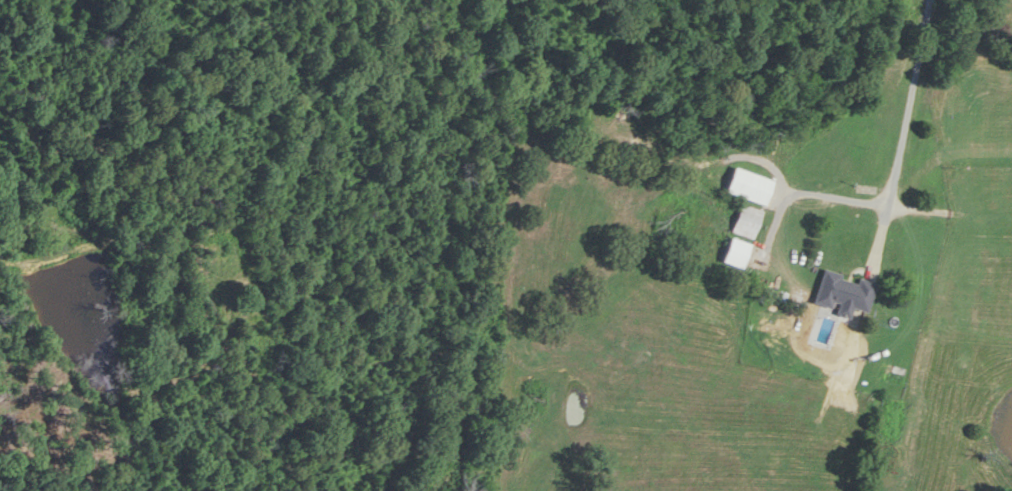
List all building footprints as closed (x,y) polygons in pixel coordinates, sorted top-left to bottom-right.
[(775,182),(736,167),(726,193),(765,208),(775,182)] [(868,313),(876,284),(858,279),(857,281),(823,271),(814,305),(836,311),(835,314),(851,319),(854,309),(868,313)]
